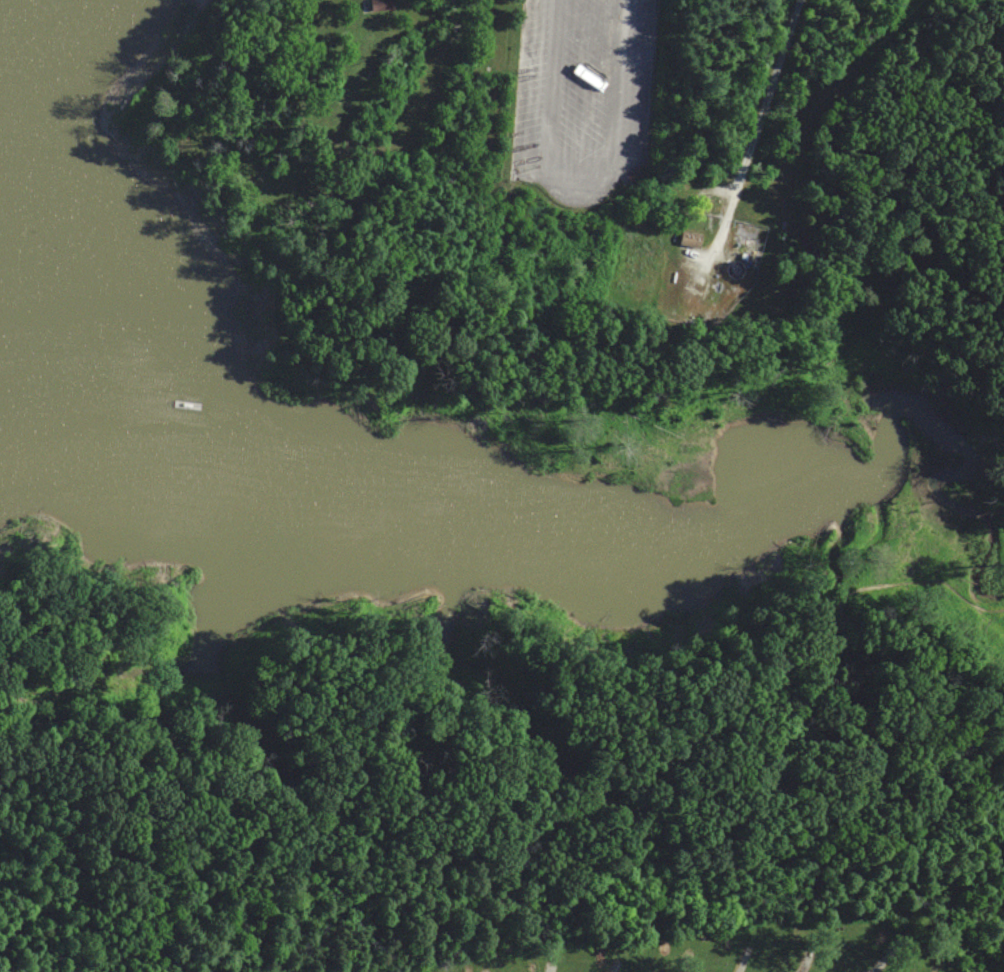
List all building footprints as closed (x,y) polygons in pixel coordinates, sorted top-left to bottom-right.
[(628,183),(638,178),(635,171),(625,176),(628,183)]
